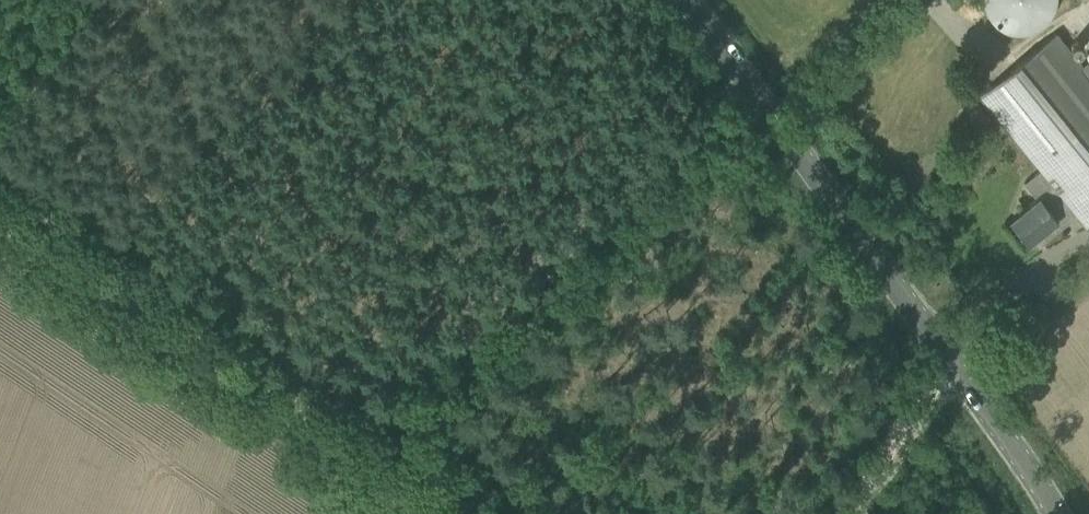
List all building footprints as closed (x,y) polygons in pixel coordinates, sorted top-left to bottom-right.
[(1017,34),(1054,0),(985,0),(1017,34)] [(1067,203),(1088,228),(1088,63),(1082,68),(1054,34),(980,95),(1037,165),(1043,160),(1060,182),(1054,187),(1067,203)] [(1067,203),(1054,187),(1040,199),(1039,197),(1010,221),(1028,243),(1057,220),(1053,214),(1067,203)]
